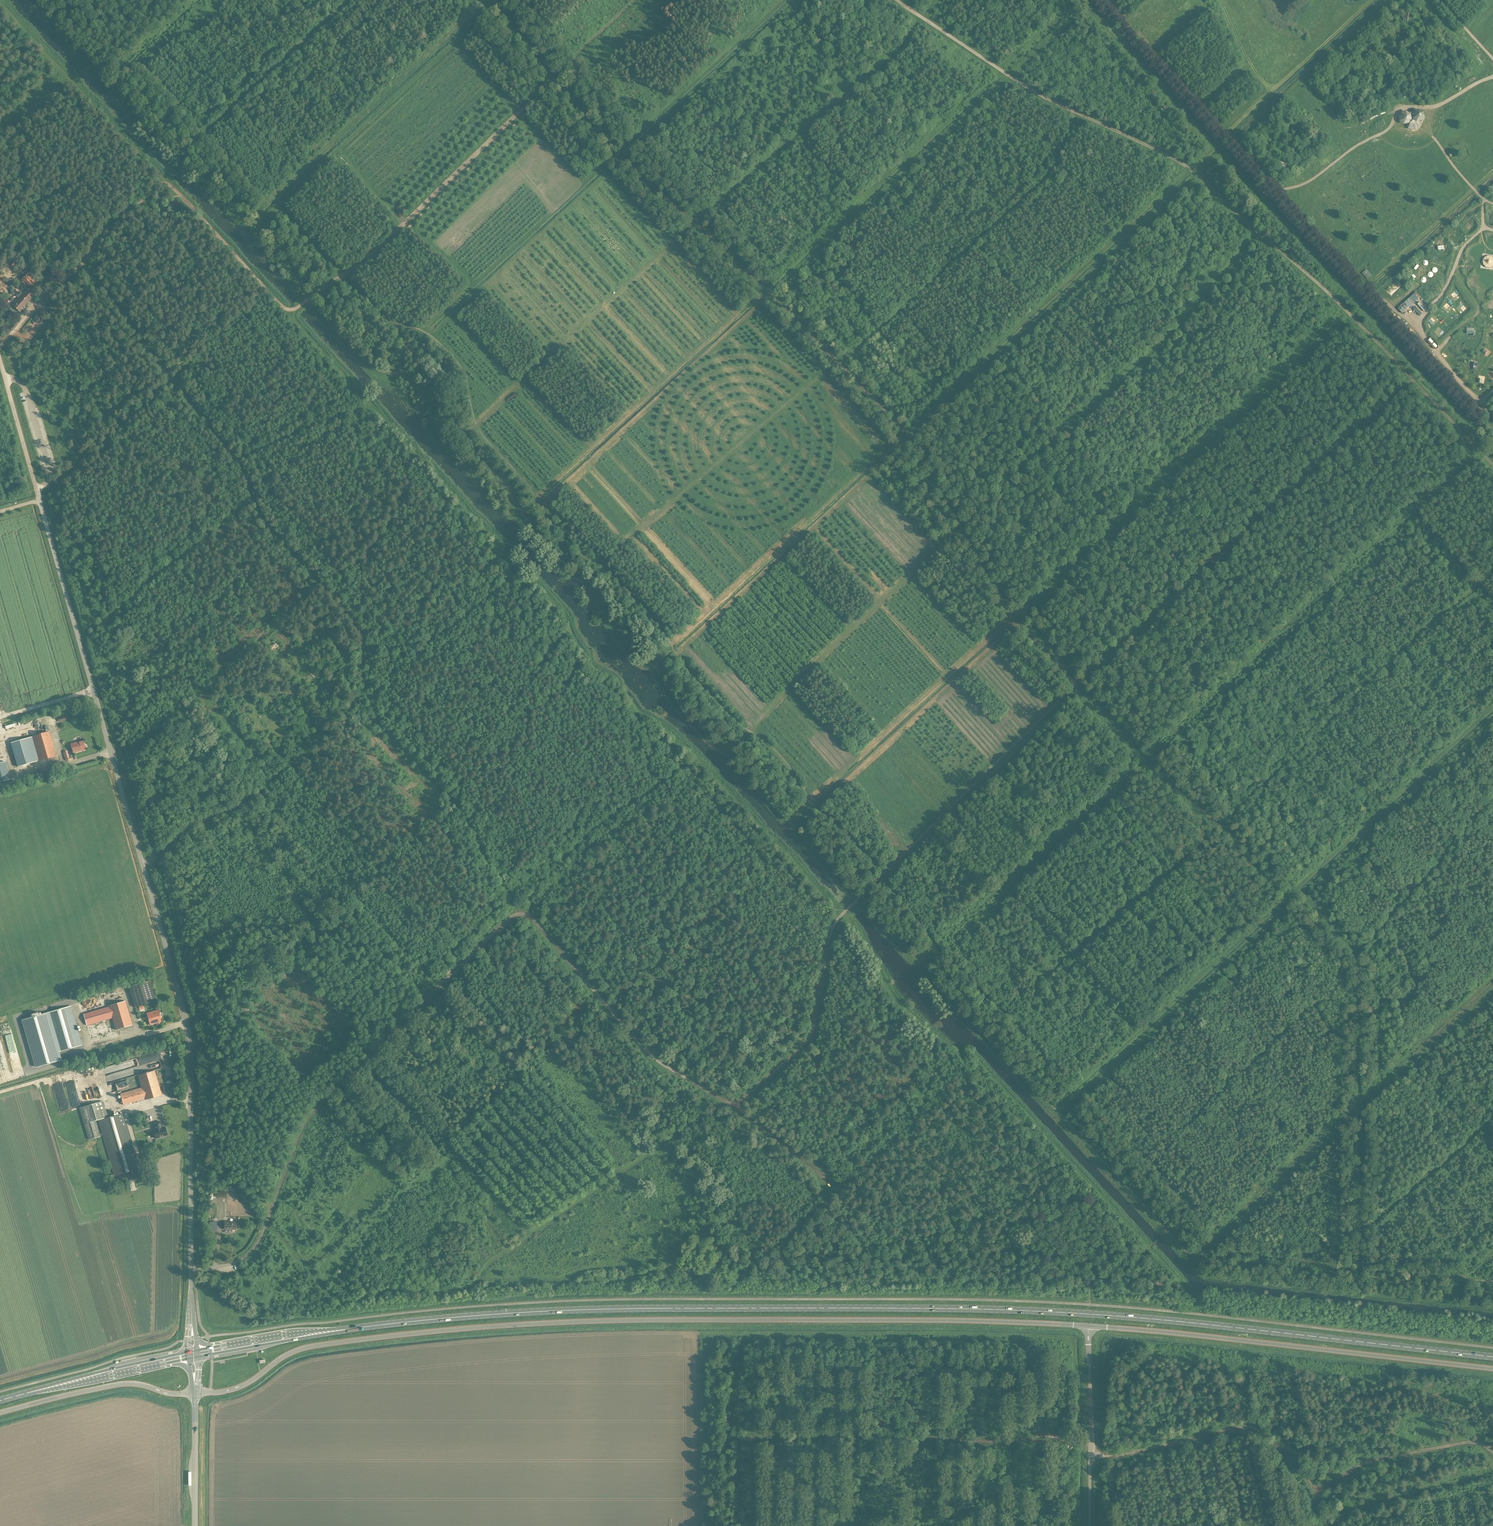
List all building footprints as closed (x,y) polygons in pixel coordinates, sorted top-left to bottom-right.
[(1402,113),(1400,117),(1401,121),(1404,123),(1408,122),(1409,125),(1412,128),(1416,127),(1418,123),(1418,120),(1421,120),(1424,116),(1423,112),(1420,110),(1416,111),(1415,112),(1407,113),(1406,113),(1402,113)] [(1473,226),(1478,223),(1474,217),(1470,220),(1473,226)] [(9,262),(4,258),(0,264),(0,267),(3,269),(9,262)] [(1367,271),(1363,274),(1369,281),(1373,278),(1367,271)] [(32,289),(37,284),(26,275),(25,276),(23,274),(20,277),(22,279),(22,280),(32,289)] [(20,311),(31,298),(24,292),(12,305),(20,311)] [(32,736),(33,737),(39,760),(56,756),(49,732),(32,736)] [(33,737),(11,744),(18,767),(39,760),(33,737)] [(73,753),(85,749),(82,740),(71,744),(73,753)] [(0,763),(0,782),(10,779),(5,761),(0,763)] [(135,1007),(156,1001),(150,980),(129,986),(135,1007)] [(116,1030),(132,1025),(125,1001),(109,1006),(109,1007),(83,1014),(87,1025),(112,1018),(116,1030)] [(58,1052),(82,1045),(71,1006),(47,1013),(58,1052)] [(149,1022),(161,1019),(158,1010),(147,1013),(149,1022)] [(60,1060),(58,1052),(47,1013),(23,1020),(36,1067),(60,1060)] [(138,1089),(120,1094),(123,1105),(145,1099),(145,1100),(161,1095),(154,1071),(134,1077),(138,1089)] [(108,1118),(103,1101),(80,1108),(89,1139),(103,1135),(98,1121),(108,1118)] [(98,1121),(103,1135),(114,1176),(138,1169),(122,1114),(108,1118),(98,1121)] [(161,1126),(160,1121),(153,1123),(155,1130),(153,1130),(155,1138),(167,1135),(165,1127),(161,1128),(160,1126),(161,1126)]
